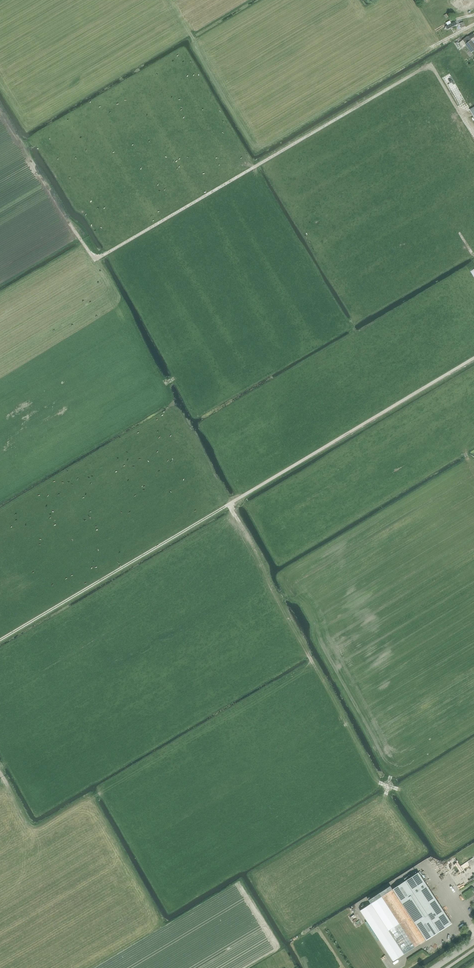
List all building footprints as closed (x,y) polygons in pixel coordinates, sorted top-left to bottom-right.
[(451,0),(448,0),(437,6),(440,11),(452,5),(453,4),(451,0)] [(453,4),(454,6),(458,4),(462,11),(466,9),(466,10),(473,5),(473,0),(451,0),(453,4)] [(448,25),(445,27),(447,30),(458,24),(456,21),(451,24),(448,25)] [(463,40),(466,44),(465,45),(471,53),(473,51),(473,45),(471,41),(467,36),(463,40)] [(452,923),(418,872),(392,889),(390,886),(369,900),(371,903),(360,910),(393,961),(426,940),(452,923)]
